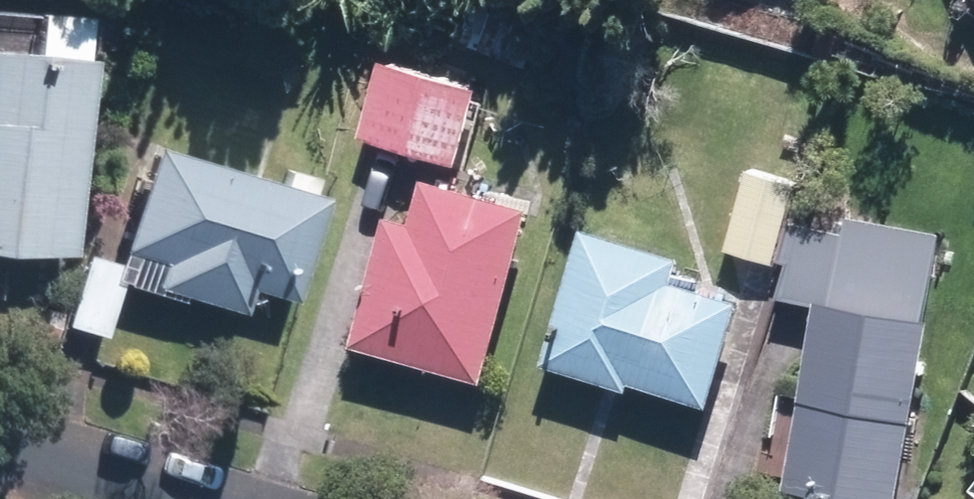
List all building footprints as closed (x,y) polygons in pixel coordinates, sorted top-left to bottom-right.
[(489,11),(472,6),(462,40),(477,45),(476,47),(529,65),(542,23),(489,8),(489,11)] [(72,10),(21,7),(19,47),(0,46),(0,246),(66,249),(77,49),(70,49),(72,10)] [(361,137),(457,165),(481,87),(383,58),(361,137)] [(326,193),(148,142),(116,257),(85,249),(65,324),(106,337),(120,284),(182,301),(183,295),(242,313),(250,286),(296,300),(326,193)] [(790,228),(803,185),(749,169),(726,249),(780,264),(780,260),(790,228)] [(486,382),(535,206),(426,176),(413,221),(391,214),(354,345),(486,382)] [(821,305),(788,489),(843,498),(902,498),(935,316),(927,314),(942,232),(850,215),(846,237),(790,228),(780,260),(790,263),(780,298),(821,305)] [(709,405),(740,296),(675,276),(683,251),(581,222),(541,362),(627,387),(628,382),(709,405)]
